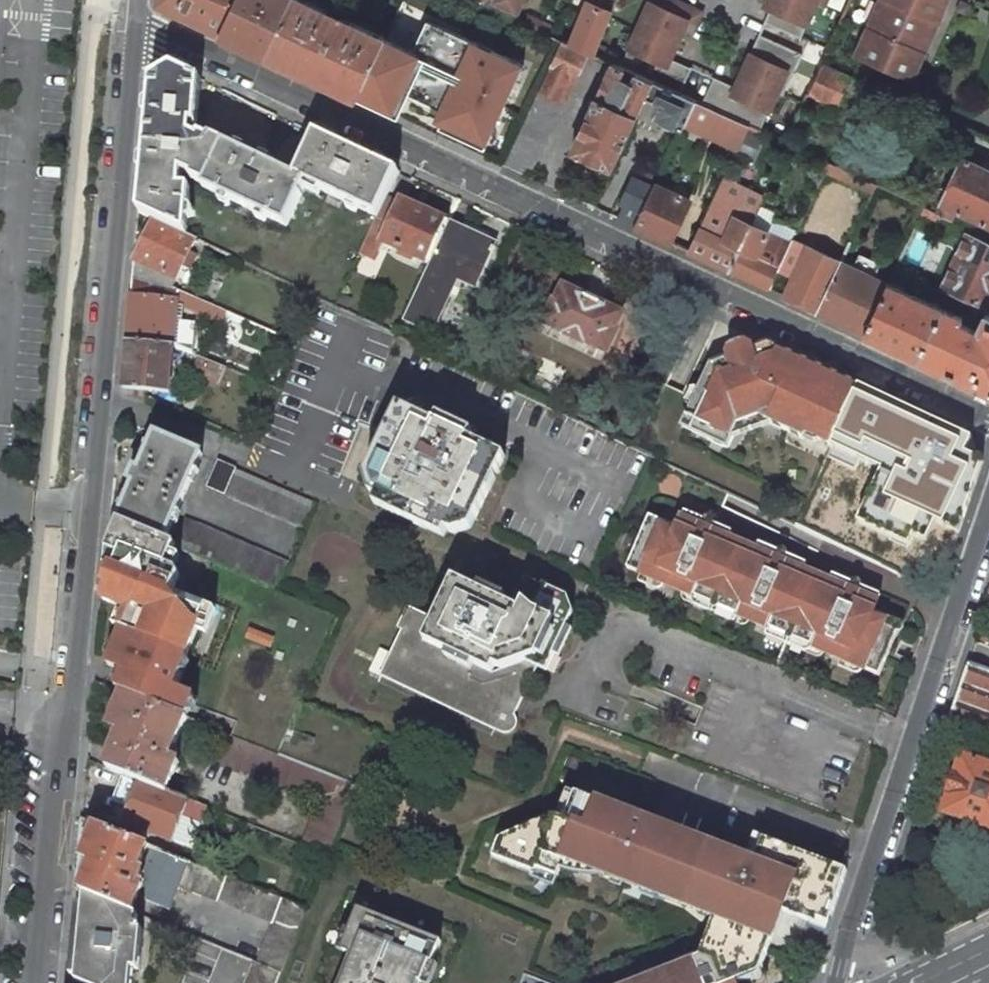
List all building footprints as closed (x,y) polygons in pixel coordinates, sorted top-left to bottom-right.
[(158,3),(221,33),(237,0),(158,0),(158,3)] [(221,33),(267,55),(292,0),(237,0),(221,33)] [(304,0),(292,0),(267,55),(312,76),(340,17),(304,0)] [(487,6),(510,17),(518,0),(490,0),(487,6)] [(570,44),(587,52),(595,56),(612,13),(617,0),(583,0),(583,1),(587,3),(579,22),(570,44)] [(686,21),(694,24),(700,11),(677,0),(650,0),(619,67),(624,69),(636,74),(653,82),(678,94),(690,69),(669,59),(686,21)] [(798,36),(814,1),(811,0),(764,0),(767,6),(768,7),(762,20),(798,36)] [(924,51),(928,42),(936,23),(884,0),(880,0),(868,27),(924,51)] [(936,23),(946,2),(947,0),(884,0),(936,23)] [(955,11),(966,16),(970,5),(960,1),(955,11)] [(385,38),(340,17),(312,76),(357,97),(385,38)] [(532,17),(528,25),(540,31),(544,23),(532,17)] [(385,38),(357,97),(397,116),(408,93),(446,110),(439,126),(475,144),(484,124),(493,128),(504,104),(498,101),(503,90),(509,93),(523,64),(437,24),(431,37),(421,32),(412,51),(385,38)] [(855,57),(906,79),(911,81),(920,61),(924,51),(868,27),(855,57)] [(738,75),(777,92),(782,94),(800,53),(757,34),(738,75)] [(564,101),(587,52),(570,44),(562,41),(550,67),(540,90),(564,101)] [(571,151),(611,170),(645,99),(653,82),(636,74),(631,83),(620,78),(624,69),(619,67),(617,66),(612,63),(571,151)] [(850,78),(821,64),(809,93),(837,106),(850,78)] [(287,227),(307,183),(293,177),(294,175),(211,136),(210,138),(201,134),(199,135),(197,123),(204,80),(172,65),(151,78),(139,211),(154,219),(187,234),(191,188),(190,186),(182,186),(183,173),(190,176),(190,178),(191,179),(202,187),(287,227)] [(700,104),(750,126),(759,131),(777,92),(738,75),(733,87),(712,77),(700,104)] [(654,118),(682,130),(684,126),(696,102),(678,94),(653,82),(645,99),(660,106),(654,118)] [(504,104),(509,93),(503,90),(498,101),(504,104)] [(560,106),(537,94),(508,157),(531,168),(560,106)] [(684,126),(738,151),(750,126),(700,104),(696,102),(684,126)] [(377,216),(385,199),(398,171),(315,132),(294,175),(293,177),(307,183),(377,216)] [(942,203),(955,209),(988,225),(988,169),(963,157),(942,203)] [(656,184),(643,178),(622,221),(635,227),(656,184)] [(689,200),(656,184),(635,227),(668,243),(689,200)] [(377,216),(366,240),(381,246),(383,241),(391,223),(399,206),(385,199),(377,216)] [(383,241),(430,263),(449,223),(401,201),(399,206),(391,223),(383,241)] [(951,218),(955,209),(942,203),(937,212),(944,215),(951,218)] [(751,225),(711,205),(689,252),(729,271),(751,225)] [(777,214),(760,206),(751,225),(768,233),(777,214)] [(939,226),(944,215),(937,212),(925,206),(920,217),(939,226)] [(176,280),(196,239),(187,234),(154,219),(134,260),(176,280)] [(494,244),(449,223),(430,263),(403,318),(432,333),(458,280),(475,288),(485,268),(488,270),(497,250),(494,249),(494,244)] [(768,233),(751,225),(729,271),(768,290),(777,271),(790,244),(768,233)] [(942,286),(987,307),(988,302),(988,243),(966,233),(942,286)] [(777,271),(792,278),(808,246),(792,239),(790,244),(777,271)] [(792,278),(783,297),(817,313),(841,261),(808,246),(792,278)] [(173,287),(176,280),(134,260),(132,278),(173,287)] [(888,283),(841,261),(817,313),(851,328),(864,335),(888,283)] [(221,320),(226,310),(177,289),(173,287),(132,278),(131,295),(177,300),(189,306),(221,320)] [(942,307),(888,283),(864,335),(917,360),(942,307)] [(553,302),(543,324),(567,335),(566,336),(582,343),(582,342),(606,353),(616,332),(614,331),(622,314),(563,287),(555,304),(553,302)] [(173,346),(177,300),(131,295),(127,342),(173,346)] [(988,393),(988,317),(985,315),(978,330),(961,322),(963,318),(963,316),(942,307),(917,360),(988,393)] [(169,391),(173,346),(127,342),(122,387),(150,390),(169,391)] [(798,359),(768,345),(752,351),(751,346),(743,343),(730,348),(727,357),(728,360),(710,367),(681,429),(726,449),(736,427),(758,420),(803,440),(804,438),(814,443),(820,441),(832,446),(859,387),(831,374),(829,380),(796,365),(798,359)] [(219,383),(225,367),(199,356),(192,372),(219,383)] [(809,496),(951,551),(982,463),(971,440),(859,387),(832,446),(809,496)] [(426,529),(430,522),(454,533),(471,527),(504,457),(469,439),(472,432),(439,416),(435,423),(399,406),(365,477),(371,494),(395,506),(392,513),(426,529)] [(173,521),(202,454),(156,434),(140,471),(135,468),(130,481),(135,483),(119,520),(165,540),(173,521)] [(208,486),(224,493),(235,468),(219,461),(208,486)] [(224,493),(304,527),(314,502),(235,468),(224,493)] [(629,568),(717,606),(740,554),(744,544),(731,539),(734,532),(687,512),(679,528),(651,516),(629,568)] [(175,544),(175,545),(216,563),(265,584),(278,590),(289,563),(186,518),(183,525),(175,544)] [(175,571),(165,567),(174,544),(165,540),(119,520),(107,552),(118,556),(113,571),(109,570),(104,584),(107,586),(102,600),(103,601),(122,609),(130,613),(123,630),(187,656),(188,657),(198,631),(207,608),(171,593),(179,576),(175,571)] [(173,521),(165,540),(174,544),(175,544),(183,525),(173,521)] [(740,554),(717,606),(792,638),(814,586),(818,576),(796,567),(799,560),(761,544),(758,550),(744,544),(740,554)] [(107,552),(105,568),(109,570),(113,571),(118,556),(107,552)] [(792,638),(879,676),(902,623),(875,612),(881,596),(834,575),(831,582),(818,576),(814,586),(792,638)] [(543,588),(526,580),(521,591),(513,607),(454,579),(435,619),(416,610),(406,631),(402,629),(380,675),(503,733),(505,734),(508,734),(513,733),(517,730),(518,728),(519,725),(518,720),(517,717),(515,715),(538,667),(546,670),(573,613),(568,597),(544,585),(543,588)] [(207,608),(198,631),(207,634),(216,612),(207,608)] [(122,609),(114,627),(123,630),(130,613),(122,609)] [(125,693),(187,718),(194,701),(174,693),(188,657),(187,656),(123,630),(122,631),(108,666),(123,673),(117,690),(125,693)] [(988,735),(988,671),(968,663),(949,720),(988,735)] [(169,759),(187,718),(125,693),(112,728),(125,734),(111,769),(125,775),(141,781),(166,791),(177,762),(169,759)] [(319,801),(302,845),(328,855),(333,844),(356,785),(221,731),(211,757),(319,801)] [(949,790),(949,792),(942,812),(961,819),(956,833),(957,838),(985,848),(988,846),(988,766),(961,757),(955,777),(953,777),(949,790)] [(166,791),(141,781),(125,775),(115,800),(131,807),(126,819),(125,822),(171,840),(176,842),(179,835),(193,841),(201,820),(182,813),(188,799),(166,791)] [(565,858),(642,887),(644,883),(665,828),(663,828),(651,823),(637,818),(638,816),(577,792),(566,820),(553,814),(500,837),(493,854),(536,870),(537,866),(559,874),(565,858)] [(201,820),(207,807),(188,799),(182,813),(201,820)] [(110,812),(126,819),(131,807),(115,800),(110,812)] [(82,819),(77,872),(87,876),(81,891),(85,893),(132,912),(138,897),(143,885),(138,883),(143,872),(138,870),(148,845),(100,826),(82,819)] [(847,869),(764,838),(756,861),(680,832),(679,834),(665,828),(644,883),(704,906),(705,902),(720,907),(714,926),(772,948),(777,933),(767,930),(775,907),(784,910),(817,922),(819,918),(830,922),(831,917),(847,869)] [(179,885),(188,860),(148,845),(138,870),(143,872),(138,883),(143,885),(138,897),(170,910),(179,885)] [(273,923),(257,963),(282,973),(307,908),(188,860),(179,885),(273,923)] [(138,914),(132,912),(85,893),(76,981),(82,982),(131,982),(133,968),(139,969),(143,930),(141,930),(142,927),(137,926),(138,914)] [(415,981),(420,982),(423,982),(431,963),(433,964),(442,942),(358,909),(350,930),(352,931),(344,952),(351,955),(339,982),(414,982),(415,981)] [(742,981),(746,969),(748,970),(759,965),(766,966),(772,948),(714,926),(704,956),(672,968),(678,982),(743,982),(742,981)] [(244,982),(277,982),(282,973),(257,963),(253,961),(244,982)] [(636,982),(678,982),(672,968),(636,982)]
